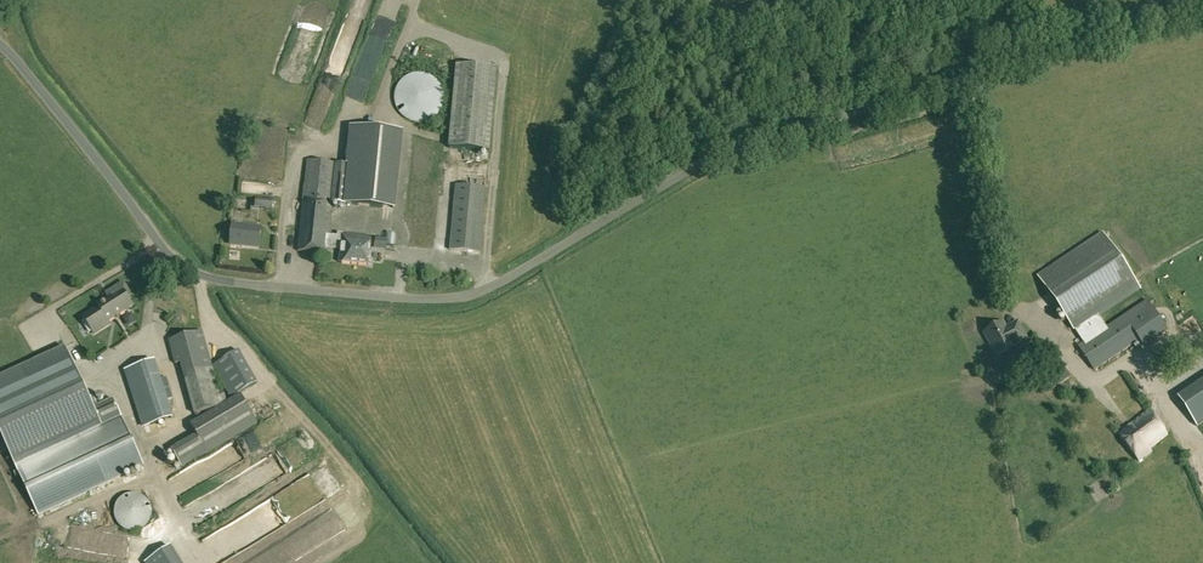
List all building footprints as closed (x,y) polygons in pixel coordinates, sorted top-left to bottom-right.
[(497,69),(456,65),(449,148),(490,151),(497,69)] [(439,82),(437,80),(435,78),(434,77),(432,77),(431,76),(429,75),(427,74),(425,74),(424,73),(422,73),(419,73),(416,73),(413,74),(411,74),(408,76),(407,76),(404,78),(402,80),(401,81),(400,82),(398,85),(397,88),(396,89),(396,90),(395,92),(395,94),(395,95),(395,97),(394,98),(395,100),(395,101),(395,103),(395,104),(396,106),(396,107),(397,109),(398,110),(398,111),(399,113),(401,114),(402,115),(403,116),(404,117),(405,118),(407,119),(408,120),(409,121),(411,121),(414,122),(415,122),(417,123),(420,123),(423,123),(426,122),(428,121),(430,120),(433,119),(436,117),(437,116),(438,115),(439,113),(440,112),(441,110),(442,108),(443,107),(443,105),(444,104),(444,102),(444,101),(444,99),(444,98),(444,96),(444,95),(444,93),(444,91),(443,90),(443,89),(442,87),(441,86),(440,84),(439,83),(439,82)] [(307,160),(298,251),(327,254),(327,249),(329,235),(332,202),(345,204),(393,209),(401,132),(353,127),(349,164),(307,160)] [(486,188),(456,185),(450,250),(480,253),(486,188)] [(255,208),(272,209),(273,200),(257,198),(255,208)] [(259,247),(261,228),(232,225),(231,245),(259,247)] [(329,235),(327,249),(341,250),(339,262),(368,265),(371,243),(371,239),(371,237),(338,233),(338,236),(329,235)] [(388,233),(387,245),(395,246),(396,233),(388,233)] [(1147,300),(1105,329),(1097,316),(1139,288),(1103,235),(1040,277),(1075,330),(1075,331),(1083,343),(1078,346),(1094,370),(1139,340),(1142,345),(1166,329),(1147,300)] [(390,252),(390,260),(400,260),(400,252),(390,252)] [(301,269),(308,270),(309,259),(302,258),(301,269)] [(109,321),(133,306),(122,290),(81,315),(93,334),(110,324),(109,321)] [(997,356),(1014,347),(1013,345),(1025,338),(1017,323),(1005,329),(1002,323),(985,332),(997,356)] [(196,414),(216,409),(223,405),(203,332),(170,341),(177,365),(182,363),(196,414)] [(38,516),(143,465),(116,402),(96,412),(68,348),(0,380),(0,432),(38,516)] [(169,419),(154,361),(129,367),(143,425),(169,419)] [(231,370),(241,378),(246,372),(236,364),(231,370)] [(1119,400),(1145,386),(1136,371),(1110,385),(1119,400)] [(196,434),(171,449),(183,468),(208,452),(258,422),(245,401),(241,394),(223,405),(216,409),(190,424),(195,432),(196,434)] [(1183,417),(1196,436),(1202,431),(1202,404),(1183,417)] [(1167,434),(1150,409),(1119,435),(1138,461),(1152,452),(1149,449),(1167,434)] [(332,488),(342,481),(336,474),(327,481),(332,488)] [(142,495),(140,494),(138,494),(137,494),(134,493),(133,493),(132,494),(129,494),(128,494),(126,495),(125,495),(124,496),(123,497),(122,498),(121,499),(120,499),(119,500),(118,502),(117,503),(117,504),(116,505),(116,506),(115,508),(115,509),(115,510),(115,512),(115,513),(115,514),(115,516),(115,517),(116,518),(116,520),(117,521),(117,522),(118,523),(120,525),(122,527),(123,528),(124,529),(126,530),(127,530),(130,531),(131,531),(134,531),(137,531),(139,530),(142,529),(143,529),(145,527),(146,526),(147,525),(148,524),(149,523),(150,521),(151,520),(151,518),(152,517),(152,516),(152,514),(152,513),(152,512),(152,510),(152,509),(152,508),(151,506),(151,505),(150,504),(150,503),(149,502),(148,500),(147,499),(146,498),(144,497),(142,495)]
